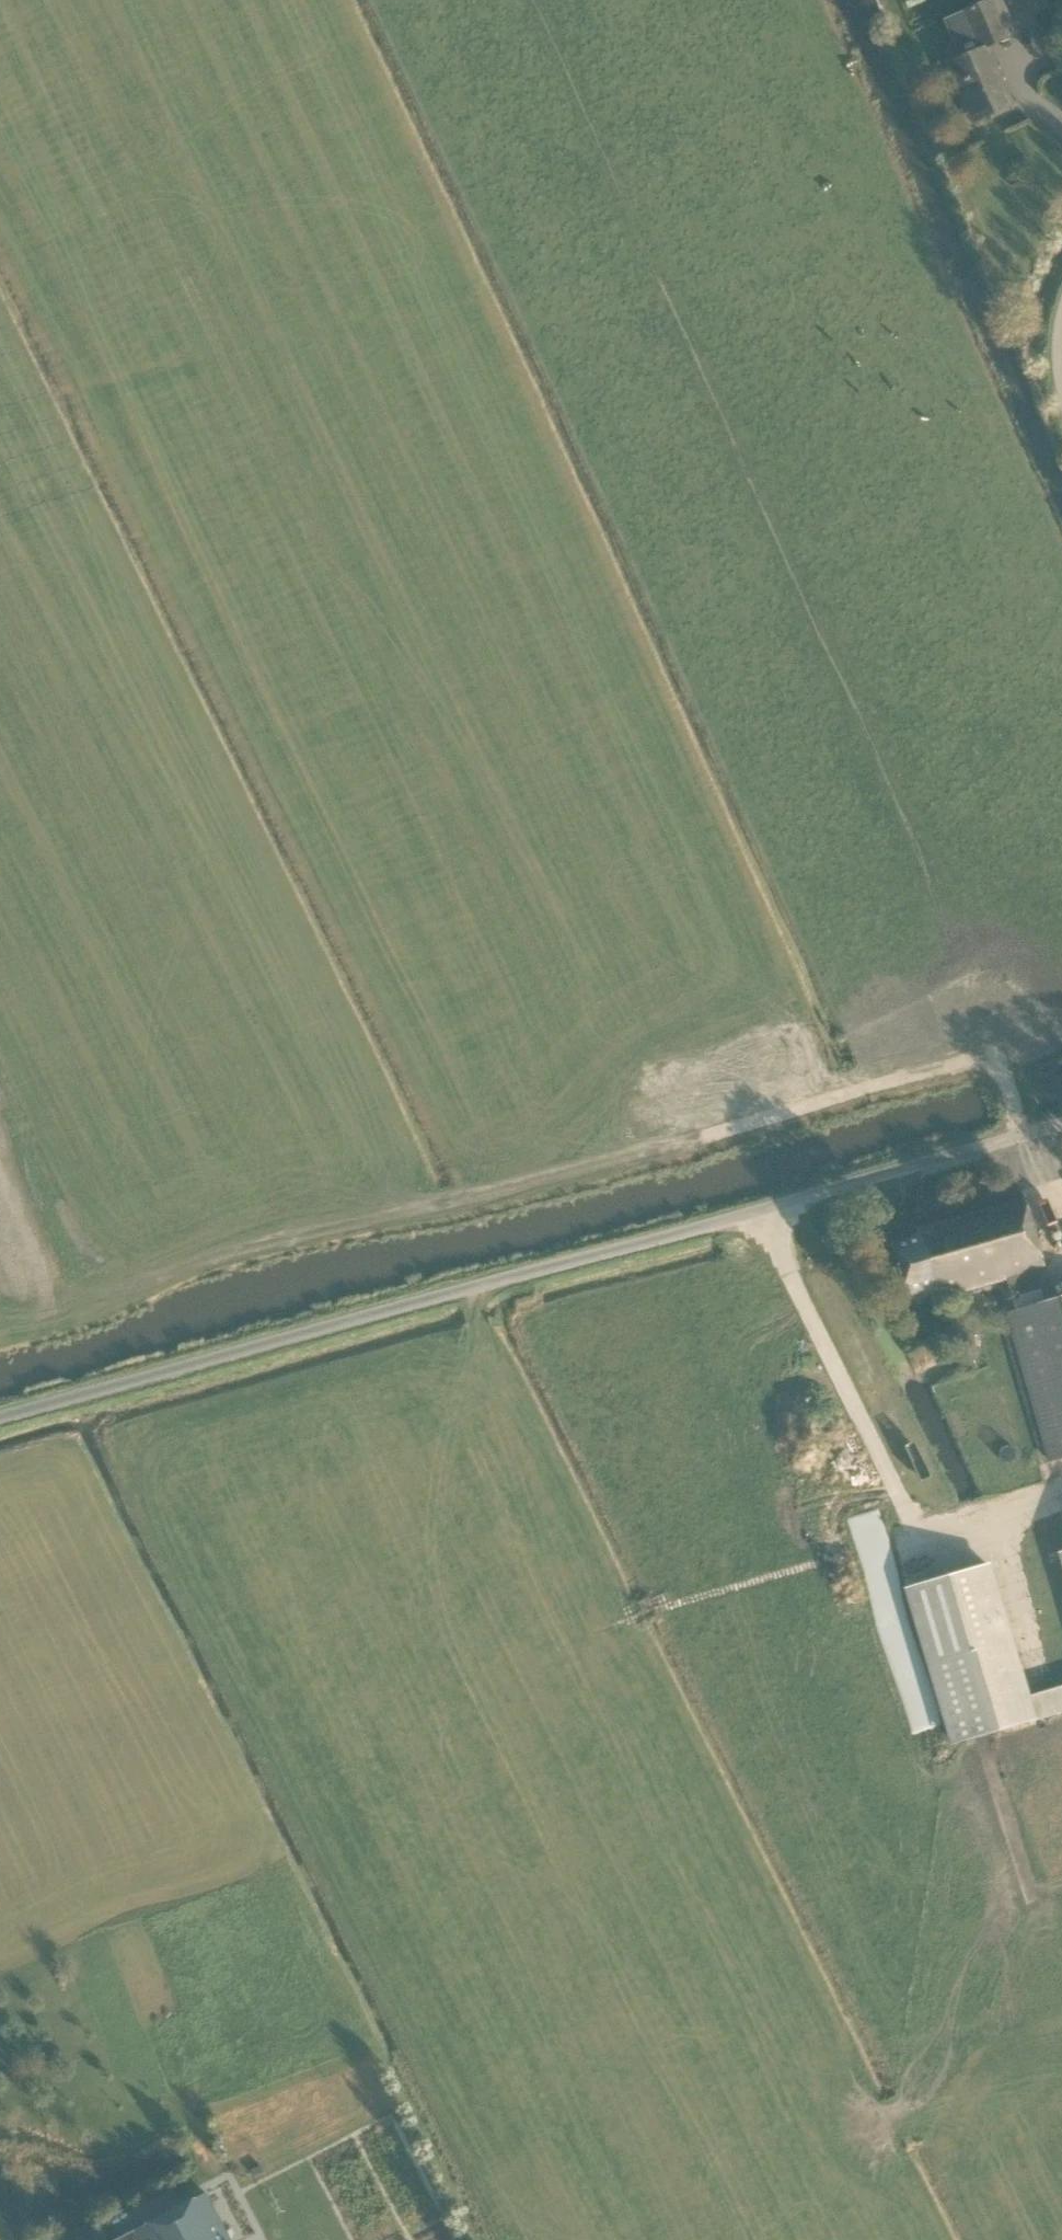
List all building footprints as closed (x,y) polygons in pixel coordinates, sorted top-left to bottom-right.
[(1007,39),(990,0),(963,12),(979,50),(947,64),(973,123),(1011,106),(986,48),(1007,39)] [(1007,1277),(1016,1310),(1009,1312),(1052,1460),(1061,1457),(1061,1296),(1051,1300),(1042,1267),(1044,1266),(1024,1196),(915,1227),(917,1233),(889,1241),(904,1295),(921,1290),(923,1296),(936,1292),(937,1297),(1007,1277)] [(1026,1702),(988,1568),(905,1591),(950,1746),(1061,1714),(1061,1692),(1026,1702)] [(138,2224),(146,2239),(235,2239),(209,2189),(138,2224)] [(95,2239),(146,2239),(138,2224),(112,2238),(109,2233),(95,2239)]
